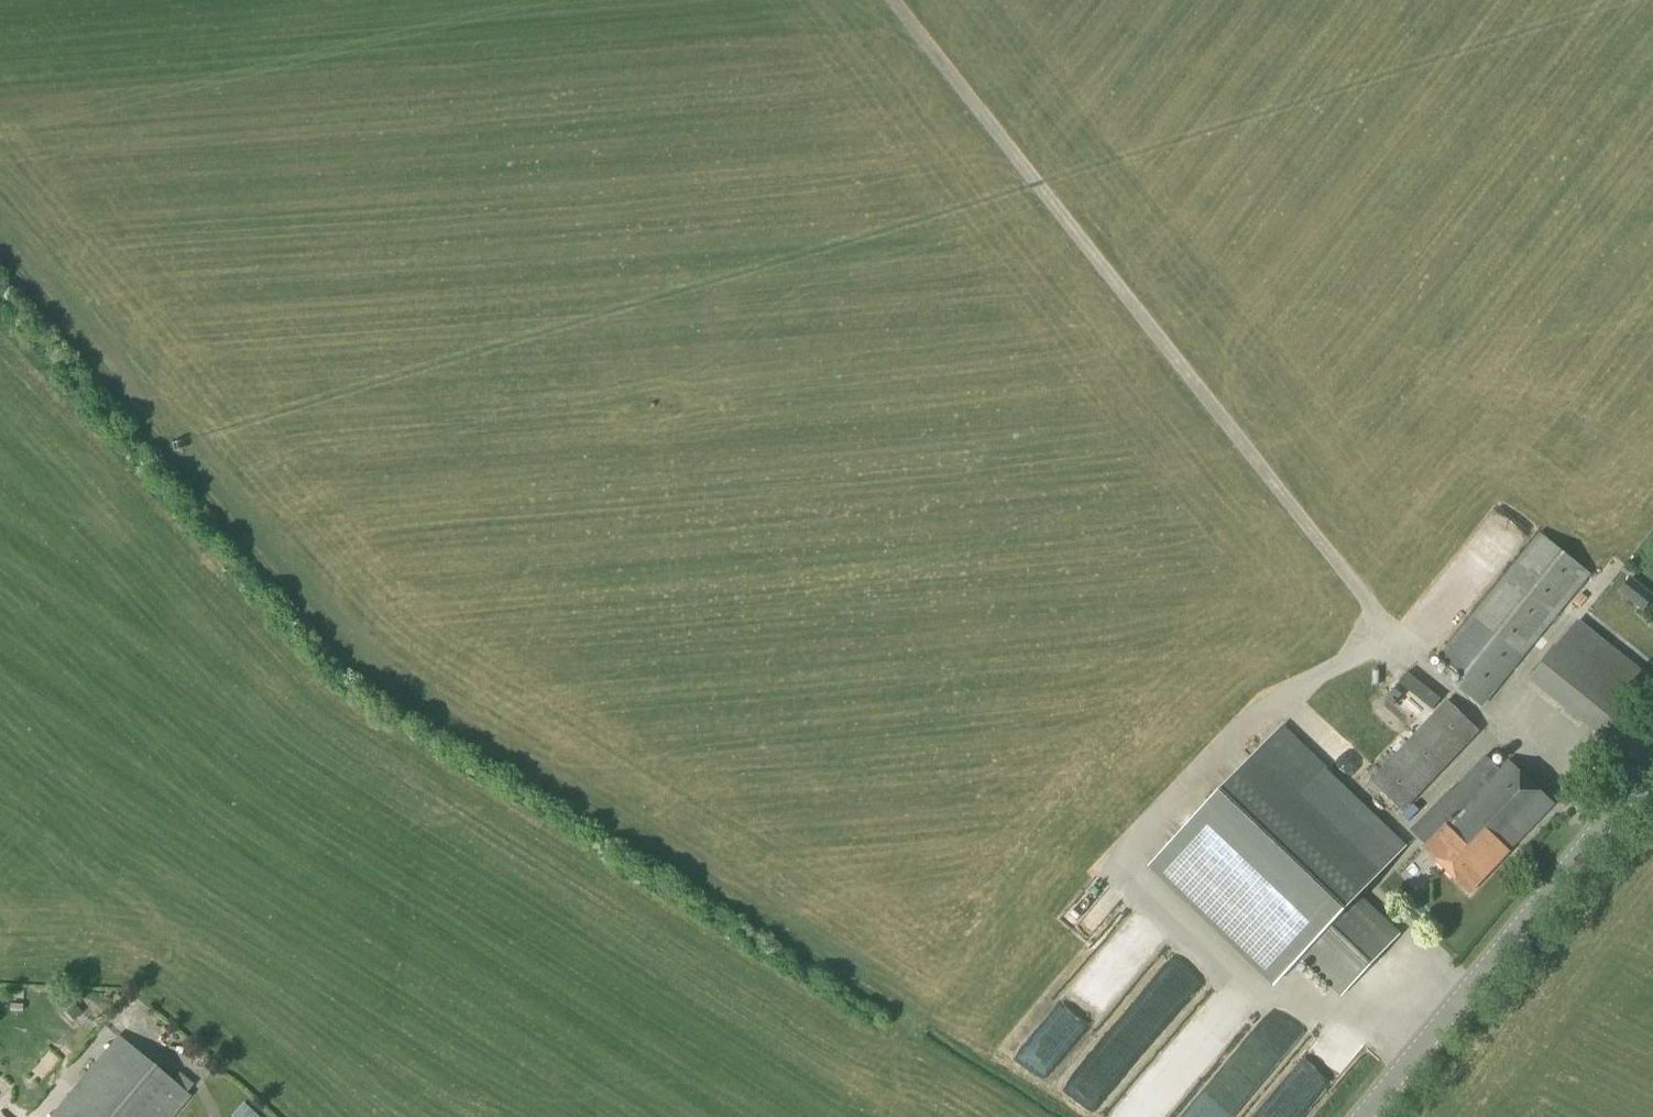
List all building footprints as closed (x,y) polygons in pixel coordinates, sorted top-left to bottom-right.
[(1483,708),(1591,575),(1539,533),(1439,655),(1440,656),(1439,658),(1466,680),(1459,689),(1483,708)] [(1652,600),(1652,595),(1631,577),(1618,592),(1643,612),(1652,600)] [(1579,601),(1588,610),(1608,591),(1599,582),(1579,601)] [(1603,740),(1652,679),(1578,619),(1530,681),(1603,740)] [(1440,699),(1407,672),(1398,683),(1432,710),(1440,699)] [(1387,699),(1395,705),(1403,695),(1395,688),(1387,699)] [(1403,813),(1480,732),(1448,700),(1370,781),(1403,813)] [(1340,998),(1401,934),(1360,896),(1408,845),(1283,725),(1149,867),(1274,987),(1300,959),(1340,998)] [(1344,770),(1362,774),(1365,759),(1347,755),(1344,770)] [(1500,770),(1486,756),(1410,831),(1426,847),(1425,849),(1471,893),(1516,846),(1515,845),(1554,805),(1509,761),(1500,770)] [(1077,1090),(1103,1105),(1132,1082),(1151,1074),(1146,1062),(1181,1032),(1188,1036),(1238,996),(1215,1005),(1212,1010),(1195,1018),(1193,1012),(1213,977),(1181,958),(1138,993),(1124,959),(1120,957),(1099,966),(1084,990),(1089,1000),(1099,1007),(1113,995),(1120,1000),(1123,1007),(1120,1013),(1080,1030),(1082,1035),(1088,1030),(1096,1026),(1101,1038),(1087,1063),(1091,1067),(1077,1090)] [(1220,1059),(1251,1021),(1226,1002),(1193,1043),(1200,1049),(1203,1045),(1220,1059)] [(64,1012),(73,1020),(81,1012),(72,1004),(64,1012)] [(190,1097),(118,1036),(49,1116),(173,1116),(190,1097)] [(47,1080),(67,1056),(58,1049),(38,1072),(47,1080)] [(1189,1081),(1174,1066),(1126,1114),(1128,1116),(1170,1116),(1186,1101),(1177,1093),(1189,1081)]
